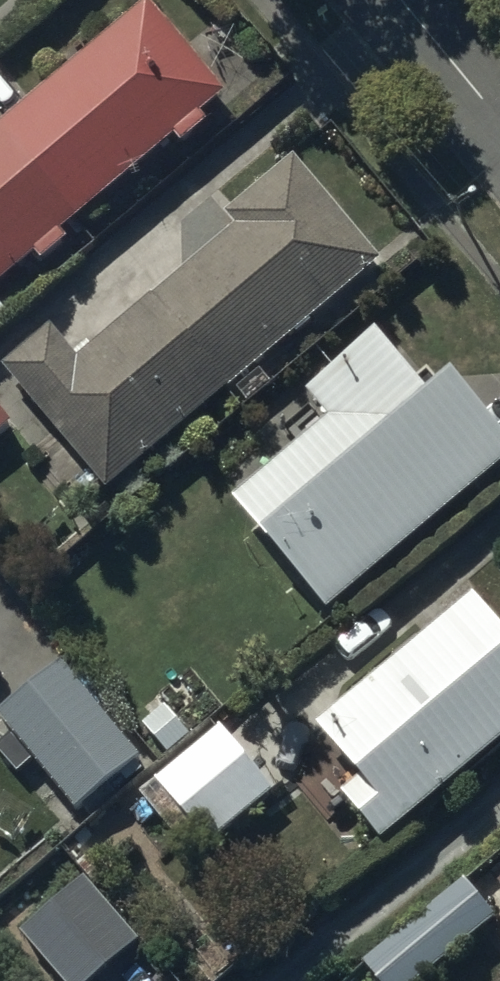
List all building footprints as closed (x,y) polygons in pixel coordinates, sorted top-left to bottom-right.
[(150,9),(5,132),(80,222),(177,143),(183,151),(209,129),(202,121),(227,100),(150,9)] [(5,132),(0,136),(0,290),(35,261),(42,269),(69,247),(61,238),(80,222),(5,132)] [(238,232),(156,302),(232,392),(382,266),(295,163),(228,220),(238,232)] [(232,392),(156,302),(80,365),(52,333),(5,372),(108,495),(232,392)] [(308,399),(330,424),(236,505),(329,614),(499,469),(499,436),(454,382),(431,402),(378,340),(308,399)] [(11,431),(0,417),(0,440),(11,431)] [(319,730),(363,784),(343,800),(382,848),(499,751),(499,631),(475,601),(319,730)] [(0,722),(0,723),(76,816),(141,763),(64,670),(0,722)] [(211,851),(276,798),(222,733),(157,785),(211,851)] [(86,882),(22,937),(60,980),(101,980),(141,946),(86,882)] [(497,923),(467,886),(365,970),(375,980),(428,980),(497,923)]
